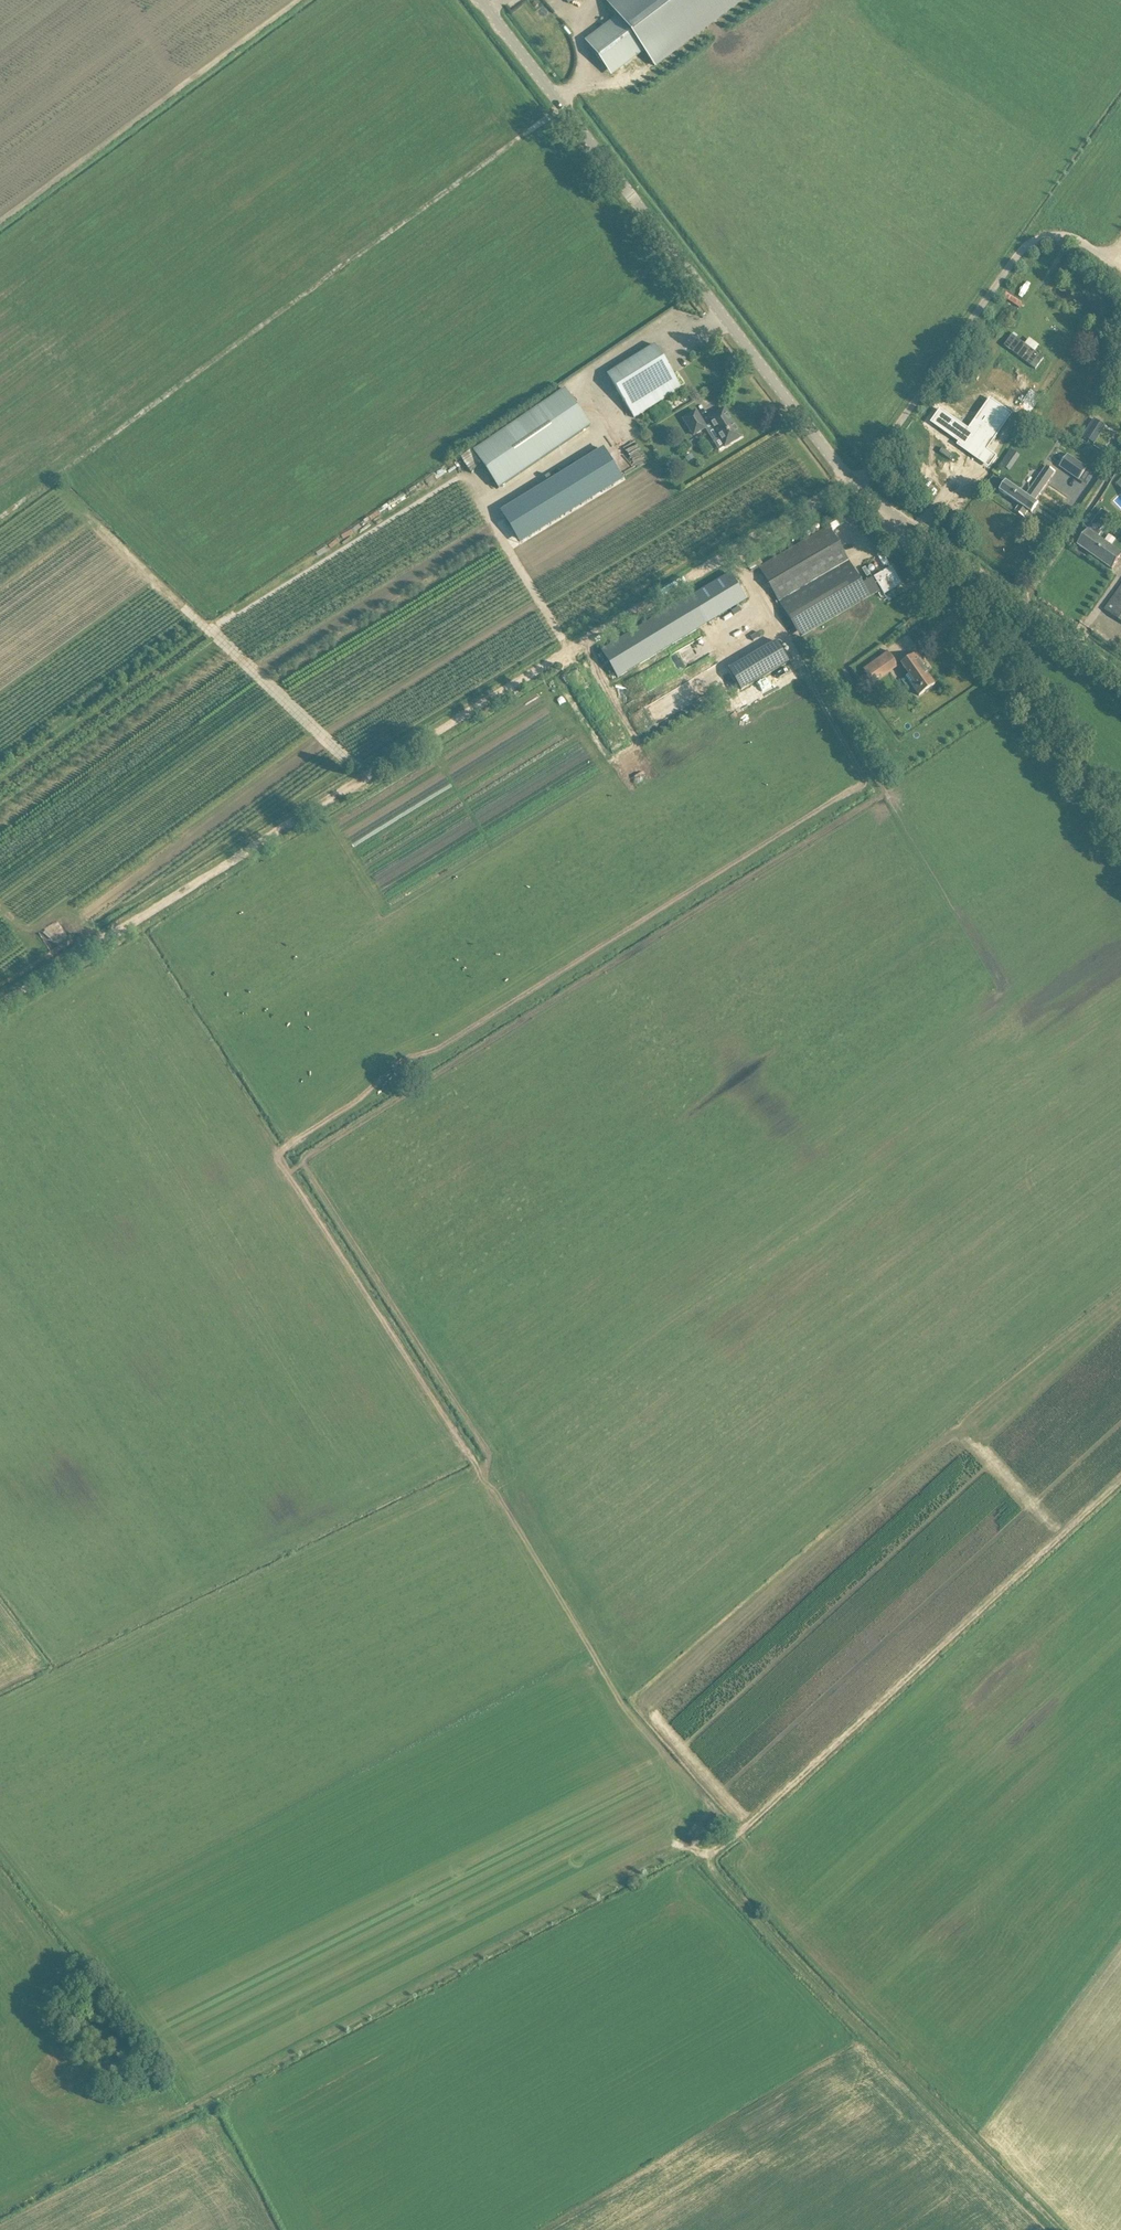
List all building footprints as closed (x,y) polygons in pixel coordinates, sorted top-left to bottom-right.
[(598,58),(600,60),(601,61),(603,63),(604,64),(606,65),(608,66),(609,67),(611,67),(613,68),(615,68),(617,68),(619,68),(643,51),(655,66),(742,0),(609,0),(606,2),(618,18),(594,35),(594,37),(593,39),(593,41),(593,43),(593,45),(594,47),(594,49),(595,51),(595,53),(596,55),(597,57),(598,58)] [(1116,169),(1118,170),(1109,186),(1120,193),(1120,160),(1116,169)] [(1012,335),(1004,346),(1036,369),(1044,358),(1012,335)] [(634,418),(681,389),(654,345),(607,375),(634,418)] [(952,385),(939,403),(946,408),(940,417),(953,426),(959,417),(966,422),(967,421),(972,424),(969,428),(971,429),(972,427),(988,438),(986,440),(1001,450),(1013,432),(1001,423),(1006,416),(1002,414),(1004,411),(1011,416),(1024,397),(1016,391),(1024,379),(1019,376),(1026,367),(1012,357),(979,404),(952,385)] [(565,389),(474,452),(499,489),(590,426),(565,389)] [(702,422),(695,411),(683,419),(694,435),(706,428),(706,427),(710,424),(724,447),(741,437),(724,409),(707,419),(707,420),(702,422)] [(1094,418),(1083,437),(1095,444),(1094,446),(1105,453),(1117,433),(1107,427),(1108,426),(1094,418)] [(1079,481),(1087,468),(1068,454),(1059,467),(1079,481)] [(1035,501),(1048,484),(1056,472),(1046,466),(1026,495),(1006,481),(999,491),(1019,505),(1015,511),(1024,518),(1029,511),(1032,513),(1039,504),(1035,501)] [(1077,545),(1112,569),(1120,557),(1120,551),(1098,536),(1113,513),(1104,507),(1077,545)] [(862,585),(829,527),(759,568),(800,637),(879,591),(872,579),(862,585)] [(884,595),(901,585),(891,568),(874,578),(884,595)] [(750,597),(736,575),(706,592),(719,615),(750,597)] [(1105,610),(1120,621),(1120,586),(1105,610)] [(692,597),(601,651),(617,678),(708,623),(692,597)] [(740,690),(789,664),(776,641),(728,667),(740,690)] [(871,663),(864,668),(873,680),(880,675),(896,664),(888,652),(887,652),(871,663)] [(898,666),(919,696),(935,684),(922,666),(925,664),(916,652),(900,664),(898,666)]
